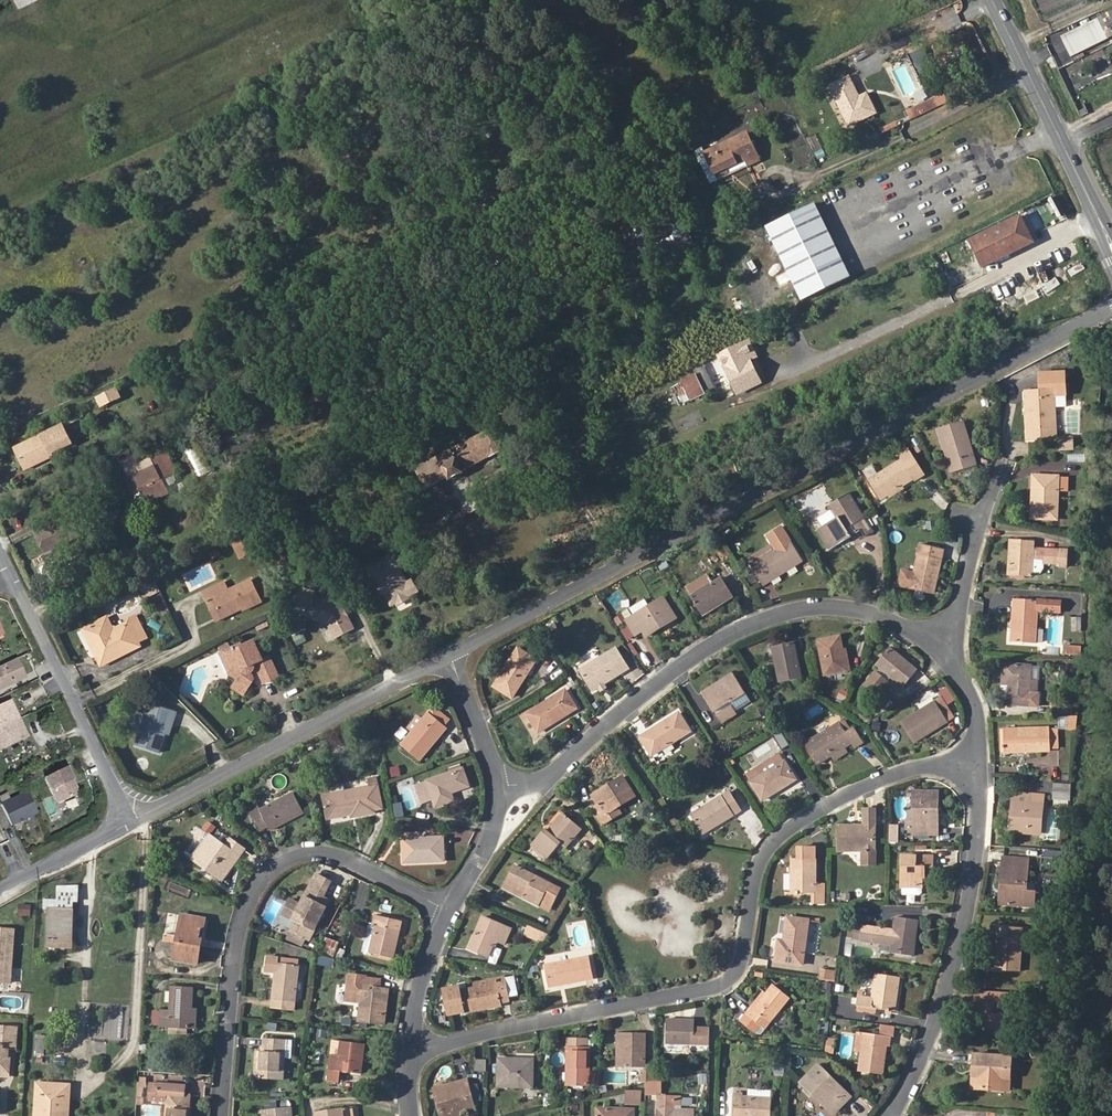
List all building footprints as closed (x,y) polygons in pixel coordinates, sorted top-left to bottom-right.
[(1099,19),(1108,38),(1111,36),(1111,13),(1099,19)] [(872,78),(879,76),(874,62),(867,64),(872,78)] [(831,86),(848,124),(875,111),(867,94),(859,98),(849,78),(831,86)] [(911,119),(939,107),(935,98),(907,110),(911,119)] [(956,141),(971,135),(969,129),(953,135),(956,141)] [(732,173),(730,170),(728,165),(738,161),(740,165),(748,162),(751,167),(763,162),(749,134),(708,153),(719,178),(732,173)] [(728,165),(730,170),(740,165),(738,161),(728,165)] [(859,194),(852,197),(859,210),(866,206),(859,194)] [(849,278),(813,206),(767,228),(802,301),(849,278)] [(970,241),(982,268),(1035,243),(1022,216),(970,241)] [(750,340),(720,354),(738,394),(762,383),(752,361),(758,357),(750,340)] [(697,378),(704,390),(714,385),(707,373),(697,378)] [(1059,395),(1070,394),(1069,373),(1042,374),(1043,387),(1058,387),(1059,395)] [(706,395),(704,390),(697,378),(696,375),(683,381),(692,402),(706,395)] [(111,389),(99,395),(104,405),(116,399),(111,389)] [(1027,440),(1056,439),(1055,391),(1026,392),(1027,440)] [(963,422),(938,429),(951,473),(976,466),(963,422)] [(61,425),(13,448),(25,471),(43,462),(39,454),(47,449),(51,458),(55,456),(53,452),(70,442),(61,425)] [(501,451),(490,430),(415,469),(427,489),(448,478),(450,482),(467,473),(465,469),(501,451)] [(1060,435),(1059,449),(1074,450),(1075,437),(1060,435)] [(39,454),(43,462),(51,458),(47,449),(39,454)] [(887,496),(903,486),(913,480),(924,473),(910,450),(899,457),(901,461),(869,481),(881,500),(887,496)] [(132,458),(122,463),(131,481),(128,483),(137,502),(140,503),(146,500),(149,504),(170,494),(168,489),(177,484),(178,481),(175,475),(177,474),(167,453),(152,460),(156,468),(149,472),(140,454),(138,455),(137,452),(131,455),(132,458)] [(873,465),(863,470),(867,477),(876,473),(873,465)] [(1032,519),(1057,521),(1059,491),(1068,491),(1069,479),(1060,478),(1060,477),(1033,476),(1032,519)] [(310,496),(322,489),(314,477),(302,485),(310,496)] [(905,490),(903,486),(887,496),(890,499),(905,490)] [(850,493),(829,506),(837,519),(816,531),(828,550),(860,531),(864,537),(873,532),(850,493)] [(79,535),(68,516),(34,532),(42,547),(52,549),(79,535)] [(773,553),(751,567),(763,586),(802,562),(781,528),(767,537),(776,551),(773,553)] [(252,555),(243,537),(235,541),(243,559),(252,555)] [(1032,577),(1033,564),(1033,559),(1034,542),(1010,540),(1008,575),(1032,577)] [(943,551),(921,546),(911,588),(933,593),(943,551)] [(747,561),(751,567),(773,553),(769,547),(747,561)] [(219,549),(213,552),(215,558),(222,555),(219,549)] [(1033,564),(1060,566),(1061,551),(1047,550),(1046,560),(1033,559),(1033,564)] [(1061,551),(1060,566),(1060,569),(1070,569),(1071,552),(1061,551)] [(399,554),(369,571),(375,579),(377,578),(383,588),(385,587),(388,593),(387,594),(395,607),(399,604),(403,605),(409,602),(410,598),(415,595),(409,585),(401,571),(407,567),(399,554)] [(218,595),(227,616),(262,599),(249,576),(229,586),(225,579),(205,589),(210,599),(218,595)] [(685,590),(690,597),(712,583),(708,576),(685,590)] [(690,597),(702,617),(733,598),(721,578),(712,583),(690,597)] [(156,582),(139,588),(143,599),(160,593),(156,582)] [(414,583),(409,585),(415,595),(420,593),(414,583)] [(347,609),(348,601),(331,595),(329,603),(316,599),(317,595),(304,590),(300,604),(302,608),(312,611),(310,617),(330,624),(339,639),(358,630),(347,609)] [(219,619),(227,616),(218,595),(210,599),(219,619)] [(677,619),(664,598),(625,622),(635,638),(642,633),(645,639),(677,619)] [(1011,641),(1036,643),(1039,601),(1014,599),(1011,641)] [(104,620),(98,623),(106,636),(111,633),(104,620)] [(106,636),(98,623),(83,630),(102,665),(131,651),(130,648),(138,644),(129,625),(111,633),(106,636)] [(839,637),(817,641),(824,676),(850,671),(846,652),(843,653),(839,637)] [(237,669),(231,677),(240,680),(239,687),(252,689),(255,673),(253,672),(253,670),(257,671),(260,666),(270,683),(283,675),(273,657),(265,660),(257,643),(244,650),(242,646),(228,653),(237,669)] [(780,683),(801,679),(793,643),(772,647),(780,683)] [(1063,654),(1081,655),(1082,646),(1064,644),(1063,654)] [(880,670),(892,680),(903,689),(918,671),(891,648),(876,666),(880,670)] [(536,661),(518,649),(493,688),(512,700),(536,661)] [(579,671),(592,692),(629,670),(617,649),(579,671)] [(220,657),(231,677),(237,669),(228,653),(220,657)] [(27,677),(18,657),(0,666),(0,690),(27,677)] [(1030,695),(1031,683),(1032,666),(1004,664),(1002,686),(1009,687),(1008,705),(1029,707),(1038,707),(1039,696),(1038,696),(1030,695)] [(321,668),(312,671),(317,687),(326,684),(321,668)] [(888,684),(892,680),(880,670),(877,674),(888,684)] [(878,697),(888,684),(877,674),(866,687),(878,697)] [(702,694),(715,714),(730,704),(745,694),(733,675),(702,694)] [(1039,684),(1031,683),(1030,695),(1038,696),(1039,684)] [(526,715),(537,734),(577,710),(566,691),(526,715)] [(20,715),(13,699),(0,705),(0,725),(20,715)] [(177,709),(150,700),(136,743),(159,750),(166,731),(171,717),(174,718),(177,709)] [(901,724),(914,744),(947,723),(954,718),(944,702),(937,706),(935,703),(901,724)] [(1063,712),(1072,713),(1073,704),(1064,703),(1063,712)] [(715,714),(716,716),(732,707),(730,704),(715,714)] [(758,709),(762,719),(771,716),(767,706),(758,709)] [(732,707),(716,716),(722,725),(737,715),(732,707)] [(423,720),(412,733),(402,746),(419,761),(446,729),(442,726),(447,720),(437,711),(431,717),(428,714),(423,720)] [(640,738),(652,758),(691,733),(679,714),(640,738)] [(0,725),(0,751),(30,735),(21,716),(20,715),(0,725)] [(1078,715),(1059,716),(1059,729),(1078,729),(1078,715)] [(171,717),(166,731),(169,733),(174,718),(171,717)] [(407,729),(412,733),(423,720),(418,717),(407,729)] [(832,757),(845,748),(851,744),(854,749),(862,745),(852,730),(845,734),(838,724),(805,745),(818,765),(832,757)] [(770,731),(773,739),(783,735),(779,727),(770,731)] [(1003,730),(1004,753),(1050,751),(1049,728),(1003,730)] [(848,754),(845,748),(832,757),(835,762),(848,754)] [(797,781),(784,761),(750,783),(762,802),(797,781)] [(725,764),(717,767),(721,778),(729,775),(725,764)] [(390,768),(392,777),(401,775),(399,766),(390,768)] [(45,775),(55,804),(80,795),(70,767),(45,775)] [(419,785),(424,798),(431,796),(436,809),(456,802),(453,794),(470,788),(463,769),(419,785)] [(602,827),(622,815),(618,808),(636,798),(623,778),(592,797),(598,808),(593,811),(602,827)] [(323,796),(327,820),(350,816),(351,819),(376,814),(375,810),(383,809),(378,785),(323,796)] [(12,826),(39,814),(28,790),(1,803),(12,826)] [(741,811),(729,791),(690,816),(702,835),(741,811)] [(929,829),(938,829),(938,792),(912,791),(912,837),(929,837),(929,829)] [(1032,794),(1012,793),(1009,832),(1041,834),(1043,805),(1031,803),(1032,794)] [(269,828),(271,832),(304,815),(294,794),(261,811),(259,807),(250,811),(261,832),(269,828)] [(837,827),(837,853),(861,852),(861,855),(874,855),(875,810),(863,810),(863,826),(837,827)] [(582,831),(563,815),(548,832),(546,830),(532,846),(548,860),(561,846),(565,850),(582,831)] [(211,834),(216,826),(208,820),(202,828),(211,834)] [(231,840),(226,847),(203,831),(198,837),(199,840),(205,844),(193,861),(222,882),(245,850),(231,840)] [(445,863),(443,838),(402,840),(403,864),(445,863)] [(790,894),(815,894),(815,861),(815,849),(802,849),(801,859),(790,859),(790,894)] [(1046,860),(1060,861),(1060,851),(1046,850),(1046,860)] [(874,855),(861,855),(861,865),(874,865),(874,855)] [(921,887),(922,887),(922,867),(933,868),(933,856),(902,856),(901,887),(901,895),(919,895),(921,893),(921,887)] [(1027,885),(1028,876),(1029,859),(1002,857),(999,905),(1034,906),(1035,886),(1027,885)] [(542,903),(551,908),(558,894),(549,889),(551,885),(516,867),(505,889),(540,907),(542,903)] [(1035,876),(1028,876),(1027,885),(1035,886),(1035,876)] [(315,932),(331,902),(324,899),(328,891),(312,883),(301,906),(290,901),(282,916),(296,923),(291,931),(306,939),(311,930),(315,932)] [(73,949),(75,910),(73,909),(73,902),(80,902),(81,885),(58,886),(58,901),(45,901),(45,909),(48,910),(47,947),(73,949)] [(17,915),(31,916),(32,904),(18,903),(17,915)] [(549,912),(551,908),(542,903),(540,907),(549,912)] [(174,962),(201,966),(208,920),(182,915),(174,962)] [(370,954),(394,959),(402,922),(376,916),(373,925),(370,924),(364,952),(370,954)] [(783,940),(778,940),(775,962),(802,966),(809,920),(786,917),(783,940)] [(918,921),(894,917),(889,953),(912,956),(918,921)] [(505,946),(512,930),(481,918),(468,950),(488,959),(494,946),(496,947),(498,943),(505,946)] [(714,931),(718,922),(710,919),(706,928),(714,931)] [(546,942),(549,931),(527,925),(524,937),(546,942)] [(861,926),(859,941),(882,944),(884,930),(861,926)] [(997,933),(997,942),(995,970),(1019,971),(1022,927),(998,926),(997,933)] [(8,984),(12,930),(0,929),(0,983),(8,984)] [(340,942),(327,937),(322,951),(335,956),(340,942)] [(594,979),(589,957),(544,966),(549,988),(594,979)] [(279,964),(280,959),(267,958),(266,971),(277,973),(273,1009),(294,1011),(299,967),(279,964)] [(821,970),(820,981),(834,983),(836,972),(821,970)] [(856,1006),(894,1011),(899,977),(875,974),(871,998),(857,996),(856,1006)] [(383,1024),(388,990),(380,989),(381,981),(367,979),(367,977),(350,975),(347,1001),(362,1003),(360,1022),(383,1024)] [(458,988),(446,991),(451,1018),(501,1007),(500,1004),(510,1002),(505,979),(475,985),(475,989),(459,992),(458,988)] [(790,999),(774,986),(743,1023),(752,1030),(754,1028),(757,1030),(761,1026),(765,1029),(790,999)] [(194,990),(171,988),(170,1011),(161,1010),(161,1027),(196,1029),(197,1010),(193,1010),(194,990)] [(973,990),(971,1012),(983,1013),(983,1018),(986,1018),(985,1028),(995,1028),(995,1033),(1014,1035),(1015,1015),(999,1014),(999,1005),(1008,1006),(1009,992),(973,990)] [(692,1044),(693,1028),(693,1021),(667,1021),(666,1044),(692,1044)] [(895,1036),(897,1026),(882,1024),(881,1033),(895,1036)] [(10,1058),(6,1058),(7,1050),(10,1051),(14,1051),(16,1027),(0,1026),(0,1074),(9,1074),(10,1058)] [(699,1044),(709,1044),(709,1028),(700,1028),(699,1044)] [(854,1049),(861,1050),(863,1033),(856,1032),(854,1049)] [(858,1071),(883,1074),(886,1047),(890,1047),(891,1037),(863,1033),(861,1050),(858,1071)] [(46,1056),(46,1035),(36,1034),(36,1055),(46,1056)] [(645,1068),(646,1034),(616,1034),(615,1067),(645,1068)] [(826,1053),(835,1053),(836,1039),(828,1038),(826,1053)] [(258,1052),(256,1079),(283,1081),(286,1041),(265,1039),(264,1052),(258,1052)] [(589,1088),(590,1050),(586,1049),(586,1040),(567,1040),(565,1087),(589,1088)] [(329,1071),(342,1072),(361,1075),(365,1045),(341,1042),(339,1056),(332,1055),(329,1071)] [(971,1088),(1009,1090),(1011,1056),(974,1054),(971,1088)] [(496,1087),(532,1088),(533,1061),(498,1059),(496,1087)] [(475,1061),(475,1071),(486,1072),(486,1061),(475,1061)] [(818,1065),(800,1083),(832,1115),(851,1096),(818,1065)] [(641,1087),(645,1086),(655,1083),(655,1068),(647,1068),(646,1072),(642,1072),(641,1087)] [(341,1083),(342,1072),(329,1071),(328,1082),(341,1083)] [(440,1115),(455,1115),(474,1111),(472,1101),(480,1098),(477,1083),(468,1085),(467,1080),(433,1088),(440,1115)] [(69,1098),(70,1085),(38,1083),(35,1115),(64,1115),(65,1097),(69,1098)] [(191,1096),(180,1095),(181,1085),(161,1084),(160,1093),(168,1094),(166,1115),(189,1115),(191,1096)] [(734,1094),(732,1115),(771,1115),(771,1098),(768,1098),(769,1090),(747,1088),(746,1097),(743,1097),(743,1094),(734,1094)] [(626,1090),(625,1105),(641,1106),(642,1091),(626,1090)] [(693,1110),(671,1109),(672,1098),(659,1098),(658,1115),(693,1115),(693,1110)] [(291,1108),(277,1109),(277,1102),(271,1102),(271,1106),(265,1106),(265,1110),(263,1110),(264,1115),(291,1115),(291,1108)] [(568,1104),(568,1111),(579,1113),(579,1106),(568,1104)] [(353,1107),(315,1113),(316,1115),(354,1115),(353,1107)]
